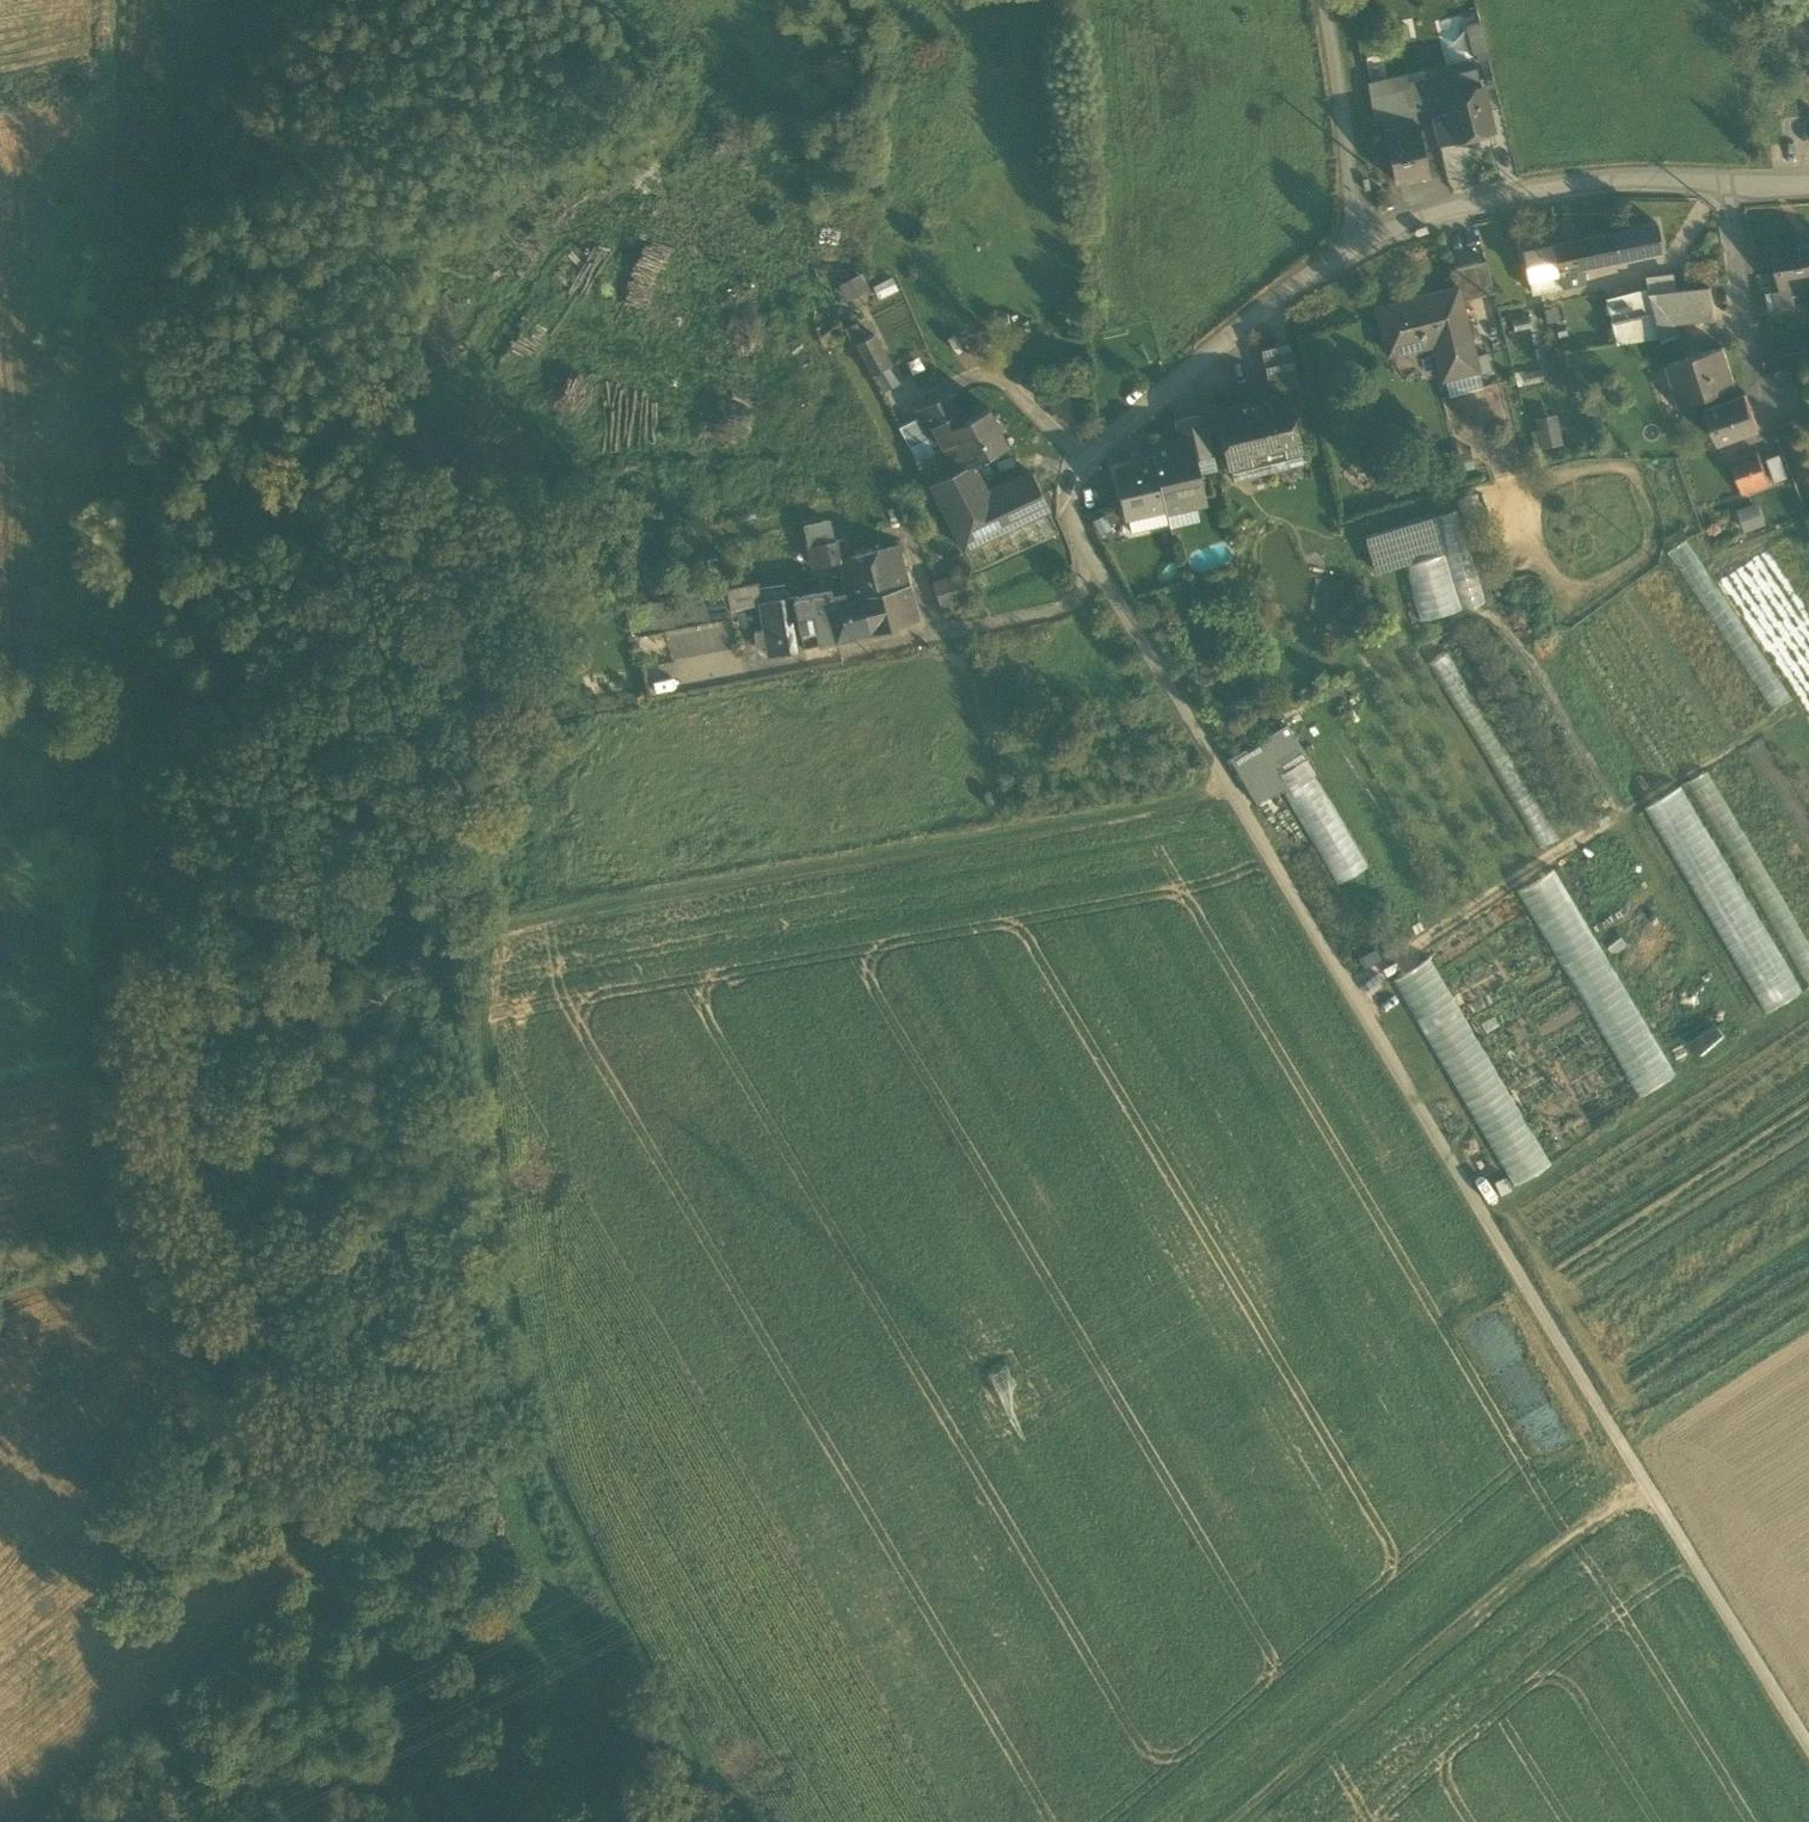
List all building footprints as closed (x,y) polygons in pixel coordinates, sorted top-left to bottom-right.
[(1473,55),(1487,51),(1480,22),(1466,26),(1473,55)] [(1441,78),(1445,95),(1481,86),(1477,69),(1441,78)] [(1369,83),(1371,98),(1411,89),(1410,84),(1408,75),(1369,83)] [(1411,89),(1416,112),(1432,108),(1425,79),(1410,84),(1411,89)] [(1450,113),(1456,140),(1493,131),(1481,86),(1445,95),(1450,113)] [(1375,121),(1381,119),(1416,112),(1411,89),(1371,98),(1375,121)] [(1419,124),(1416,112),(1381,119),(1384,131),(1419,124)] [(1433,117),(1440,145),(1456,141),(1456,140),(1450,113),(1433,117)] [(1395,182),(1430,174),(1419,124),(1384,131),(1395,182)] [(1657,222),(1611,231),(1618,260),(1663,251),(1657,222)] [(1611,231),(1553,243),(1559,273),(1562,286),(1562,287),(1585,282),(1582,268),(1618,260),(1611,231)] [(1775,248),(1781,283),(1796,281),(1798,290),(1799,295),(1808,293),(1808,242),(1775,248)] [(1523,250),(1529,279),(1559,273),(1553,243),(1523,250)] [(1457,288),(1461,301),(1495,292),(1493,286),(1486,259),(1452,268),(1457,288)] [(1562,286),(1559,273),(1529,279),(1532,292),(1562,286)] [(1646,277),(1648,291),(1648,293),(1675,290),(1673,274),(1646,277)] [(1791,291),(1798,290),(1796,281),(1781,283),(1782,291),(1774,292),(1777,310),(1794,307),(1791,291)] [(1648,293),(1657,326),(1674,324),(1715,320),(1710,286),(1675,290),(1648,293)] [(1438,333),(1449,377),(1478,369),(1474,356),(1461,301),(1457,288),(1378,308),(1388,346),(1438,333)] [(1657,326),(1648,293),(1648,291),(1616,300),(1628,344),(1661,338),(1657,326)] [(1606,302),(1616,346),(1628,344),(1616,300),(1606,302)] [(849,328),(856,342),(874,333),(867,319),(849,328)] [(1685,359),(1674,324),(1657,326),(1661,338),(1667,364),(1685,359)] [(856,342),(872,374),(890,365),(874,333),(856,342)] [(1270,386),(1275,389),(1299,383),(1289,341),(1261,348),(1270,386)] [(1680,407),(1696,400),(1735,386),(1722,347),(1685,359),(1667,364),(1680,407)] [(1478,369),(1479,374),(1490,371),(1485,353),(1474,356),(1478,369)] [(1738,396),(1735,386),(1696,400),(1698,410),(1706,407),(1738,396)] [(1221,429),(1230,466),(1300,449),(1286,393),(1218,410),(1217,410),(1221,429)] [(1746,394),(1738,396),(1706,407),(1719,442),(1758,428),(1746,394)] [(945,446),(960,438),(970,432),(963,420),(950,396),(923,409),(936,434),(930,438),(937,450),(945,446)] [(1201,405),(1203,412),(1175,419),(1179,441),(1189,438),(1194,459),(1213,454),(1208,433),(1221,429),(1217,410),(1218,410),(1216,401),(1201,405)] [(988,407),(963,420),(970,432),(960,438),(971,462),(972,462),(1008,444),(988,407)] [(1535,415),(1539,445),(1560,443),(1557,412),(1535,415)] [(900,429),(916,460),(929,454),(913,423),(900,429)] [(945,446),(956,469),(971,462),(960,438),(945,446)] [(1166,510),(1197,503),(1202,494),(1194,459),(1189,438),(1179,441),(1152,447),(1154,459),(1165,505),(1166,510)] [(1303,463),(1300,449),(1230,466),(1234,480),(1303,463)] [(1731,461),(1742,493),(1769,483),(1758,452),(1731,461)] [(1766,458),(1774,481),(1788,476),(1780,453),(1766,458)] [(1154,459),(1115,468),(1126,514),(1165,505),(1154,459)] [(972,462),(971,462),(956,469),(930,482),(951,523),(992,502),(988,494),(972,462)] [(1032,472),(988,494),(992,502),(951,523),(965,549),(1050,509),(1032,472)] [(1739,529),(1760,522),(1753,500),(1732,507),(1739,529)] [(1368,537),(1378,569),(1442,550),(1432,518),(1368,537)] [(814,565),(840,559),(840,558),(847,556),(843,535),(809,544),(814,565)] [(899,544),(868,551),(878,591),(909,583),(899,544)] [(862,595),(878,591),(868,551),(847,556),(840,558),(840,559),(849,593),(850,598),(862,595)] [(963,571),(948,576),(951,587),(966,583),(963,571)] [(970,596),(966,583),(951,587),(948,576),(934,580),(941,605),(970,596)] [(733,586),(736,604),(759,599),(757,582),(733,586)] [(878,591),(862,595),(871,629),(918,616),(909,583),(878,591)] [(645,600),(649,625),(737,611),(736,604),(733,586),(707,590),(675,595),(645,600)] [(831,589),(795,594),(802,632),(816,630),(819,642),(871,629),(862,595),(850,598),(849,593),(832,595),(831,589)] [(805,645),(802,632),(795,594),(759,599),(768,653),(805,645)] [(805,645),(819,642),(816,630),(802,632),(805,645)] [(1427,660),(1466,722),(1484,711),(1445,649),(1427,660)] [(1203,708),(1221,736),(1249,719),(1231,691),(1203,708)] [(1306,756),(1286,724),(1232,757),(1252,789),(1280,772),(1306,756)] [(1686,777),(1703,820),(1726,811),(1708,768),(1686,777)] [(1288,785),(1280,772),(1252,789),(1260,803),(1288,785)] [(1756,1010),(1808,983),(1808,967),(1800,972),(1800,971),(1786,979),(1683,782),(1646,801),(1756,1010)] [(1736,829),(1718,840),(1765,912),(1782,901),(1736,829)] [(1629,1096),(1668,1076),(1558,864),(1519,884),(1629,1096)] [(1395,971),(1502,1185),(1540,1166),(1433,952),(1395,971)] [(1684,1039),(1693,1055),(1722,1037),(1713,1021),(1684,1039)]
